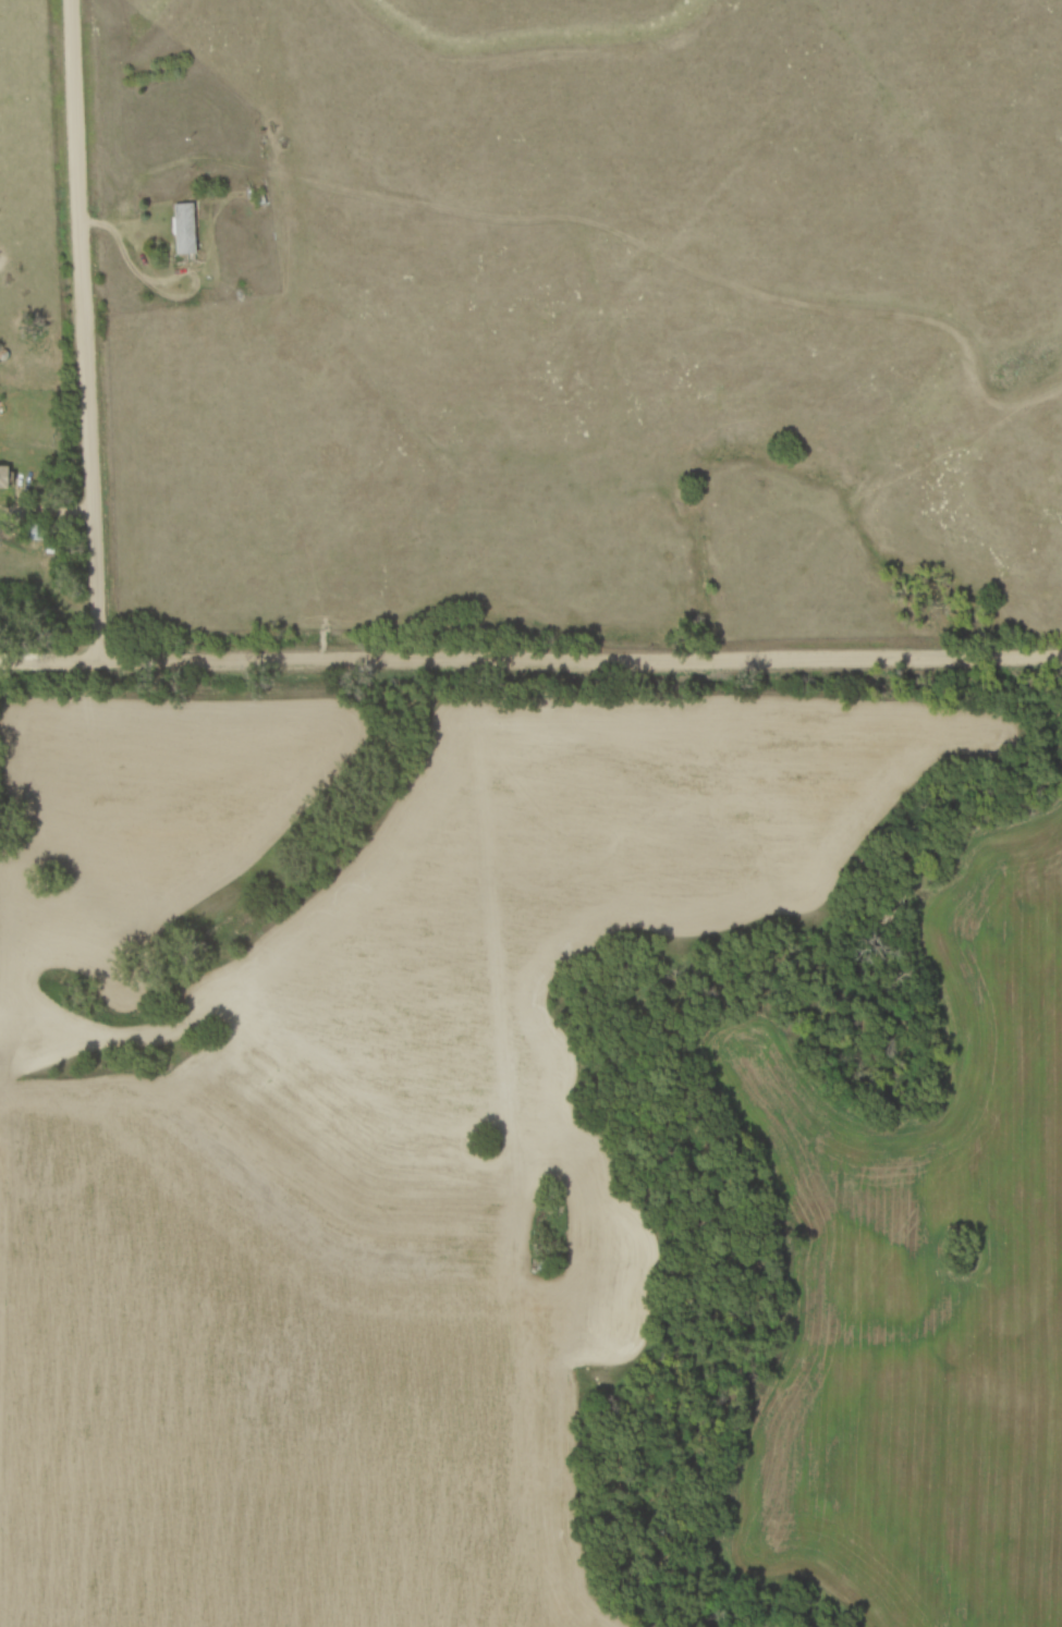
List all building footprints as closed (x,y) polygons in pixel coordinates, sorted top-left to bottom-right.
[(194,201),(173,201),(174,253),(195,253),(194,201)] [(10,486),(10,463),(0,463),(0,486),(10,486)] [(31,539),(47,539),(47,522),(31,522),(31,539)]
